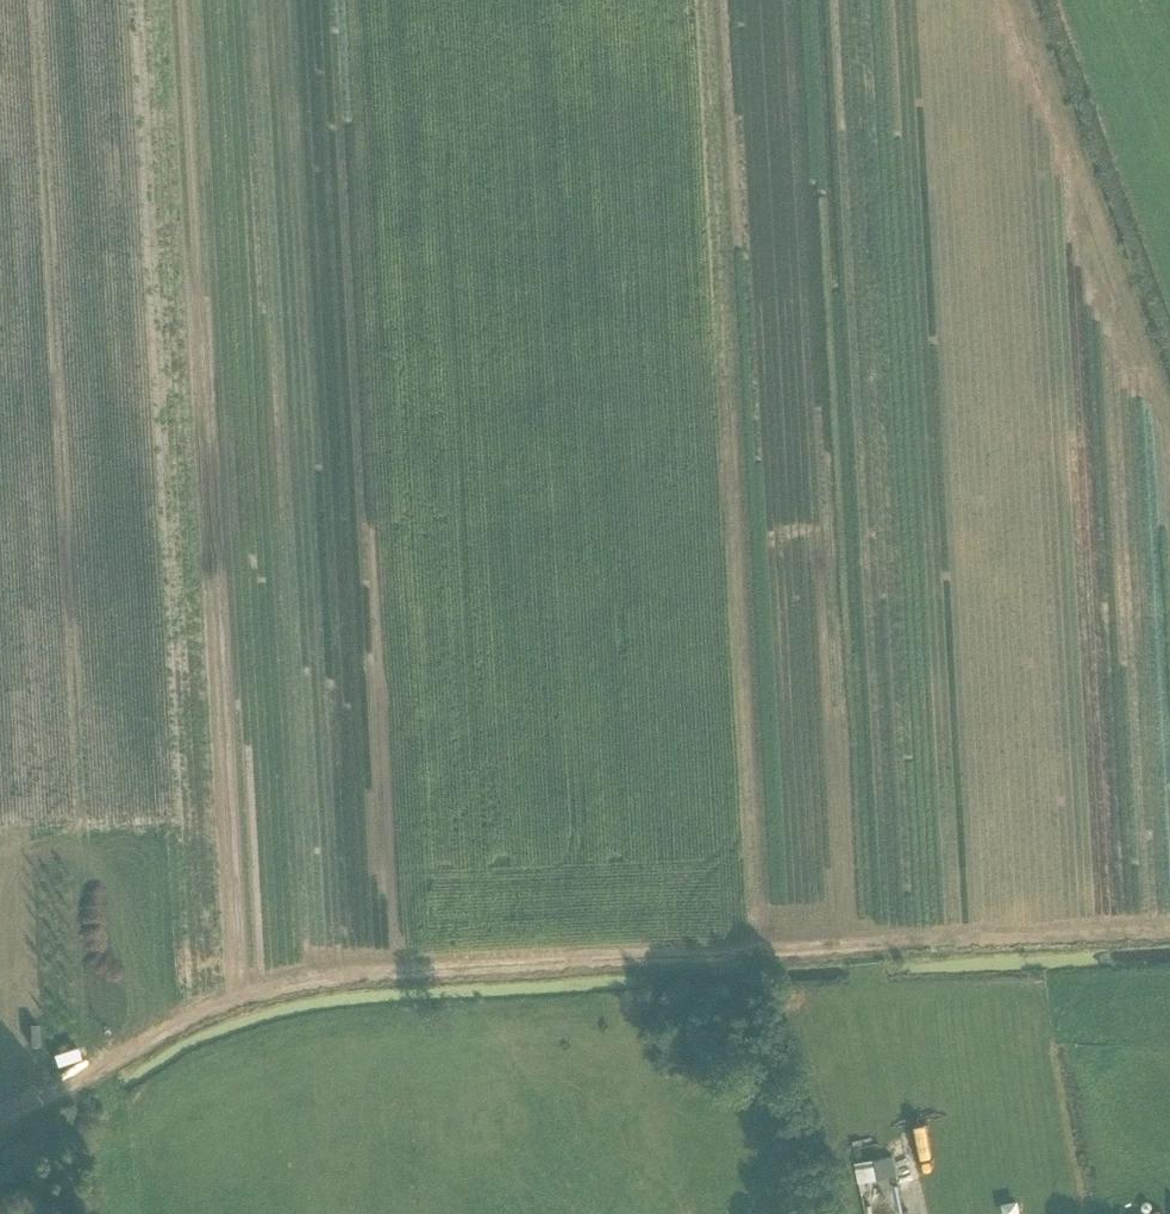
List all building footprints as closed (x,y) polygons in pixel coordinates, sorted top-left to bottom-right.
[(613,996),(615,1021),(628,1020),(626,995),(613,996)] [(889,1195),(879,1195),(877,1164),(857,1165),(859,1213),(889,1213),(889,1195)]
